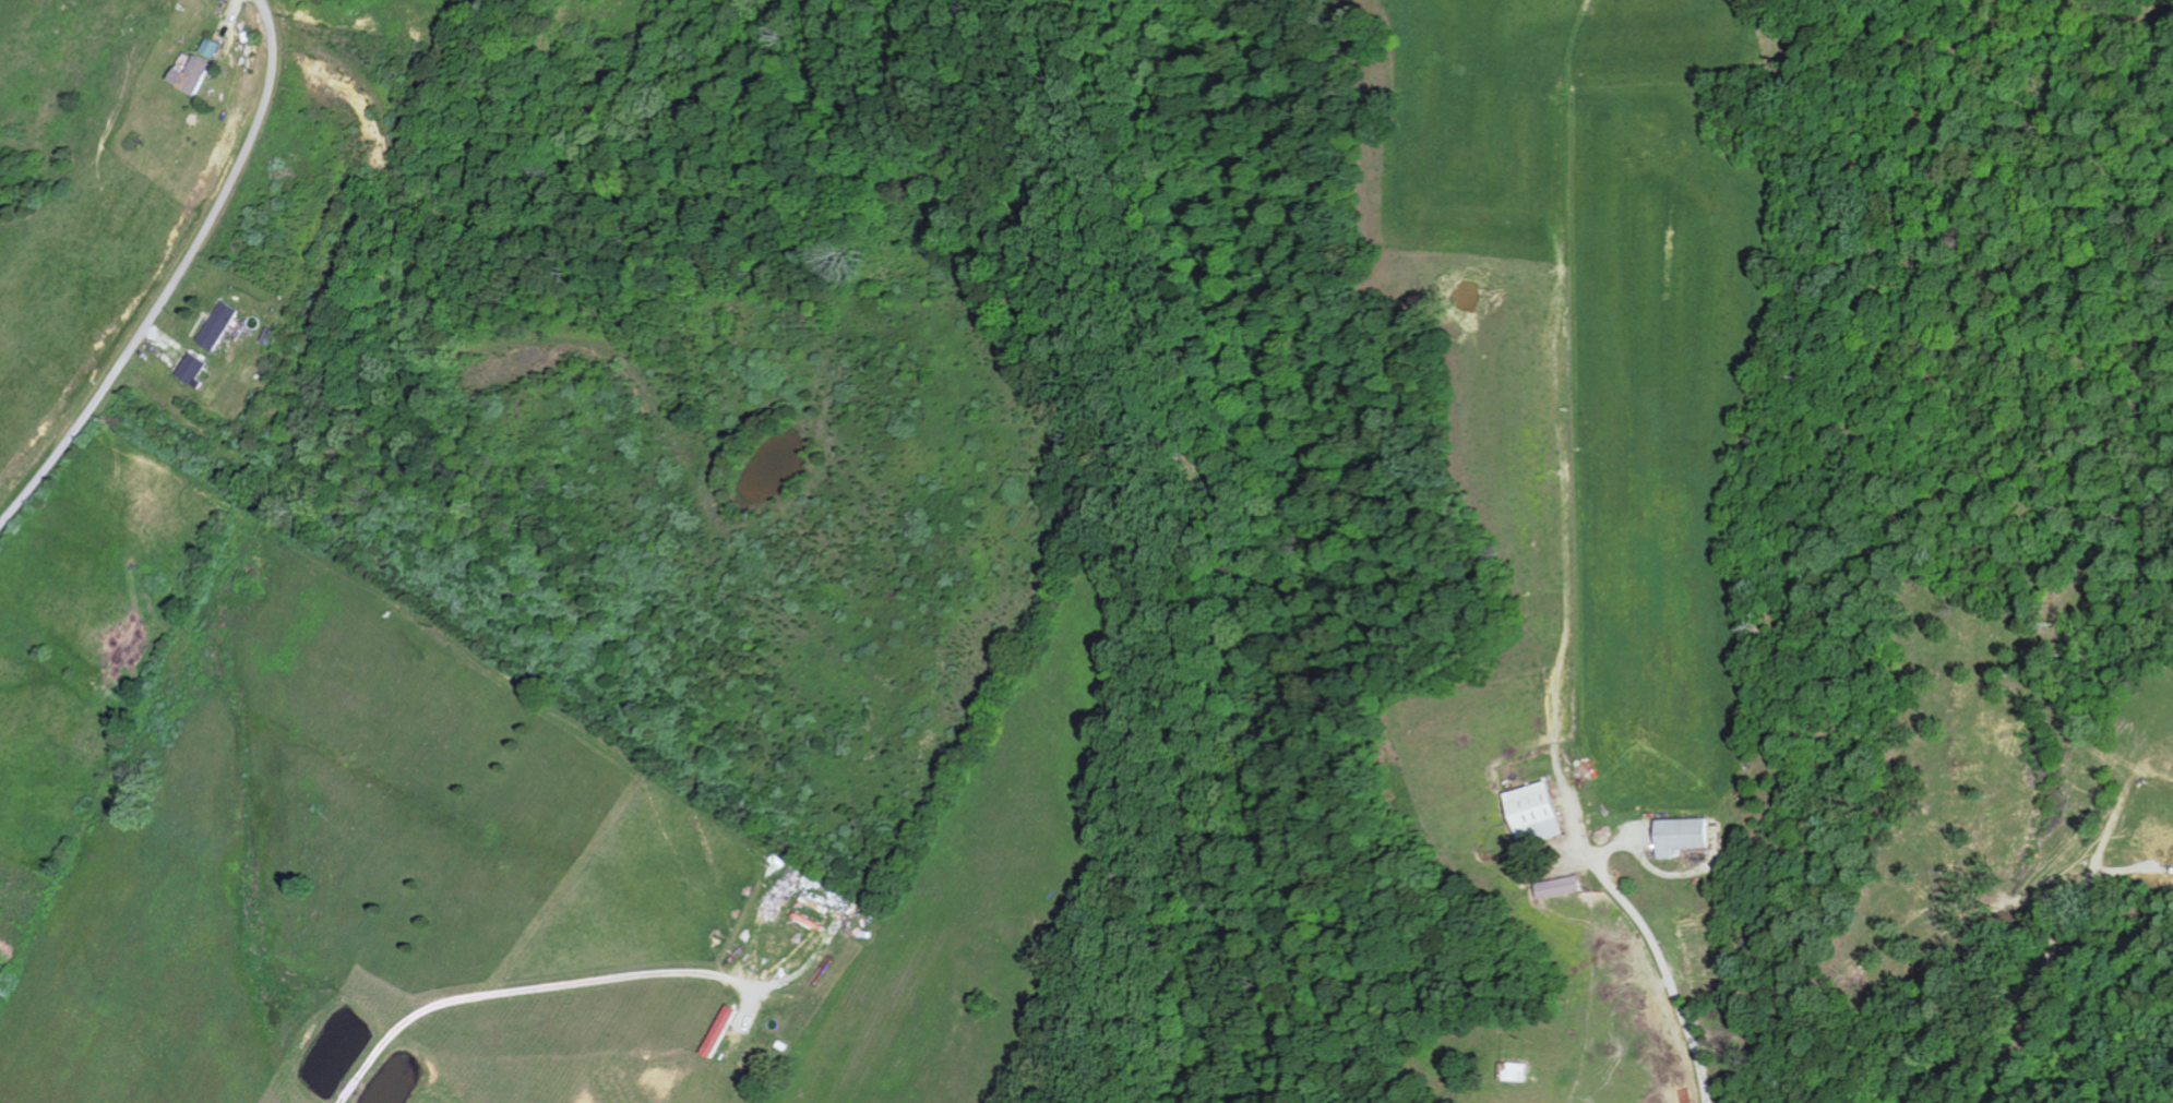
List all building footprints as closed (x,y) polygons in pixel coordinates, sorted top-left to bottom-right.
[(224,44),(209,37),(202,53),(217,60),(224,44)] [(188,73),(177,68),(170,82),(199,96),(215,64),(197,55),(188,73)] [(201,343),(219,353),(241,310),(224,301),(201,343)] [(209,363),(191,353),(180,376),(198,385),(209,363)] [(1524,848),(1566,836),(1551,782),(1508,794),(1524,848)] [(1660,821),(1661,860),(1677,859),(1677,850),(1713,849),(1712,819),(1660,821)] [(1584,891),(1580,875),(1539,885),(1543,901),(1584,891)] [(740,1009),(729,1004),(704,1053),(714,1059),(740,1009)]
